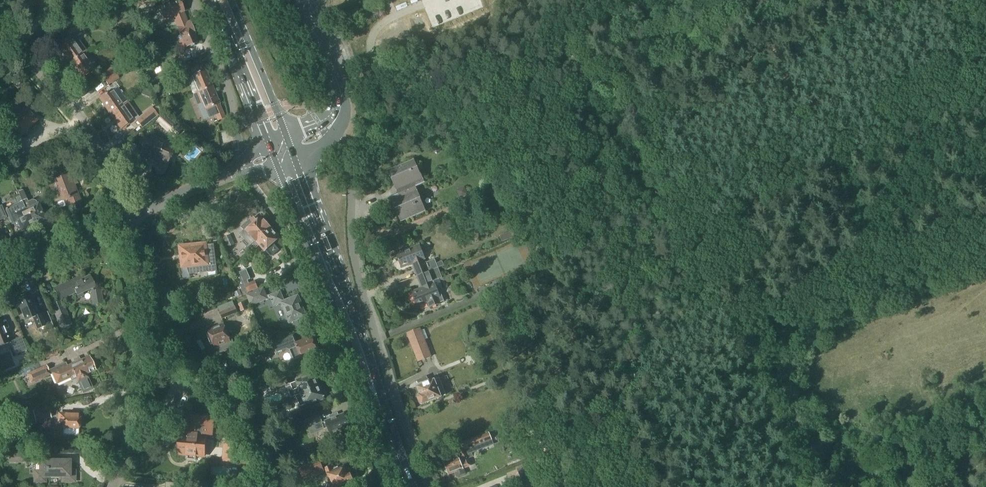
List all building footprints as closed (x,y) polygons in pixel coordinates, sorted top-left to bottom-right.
[(158,8),(164,23),(173,19),(176,27),(188,22),(183,11),(184,11),(179,0),(177,0),(158,8)] [(135,28),(131,18),(118,24),(122,33),(135,28)] [(189,21),(188,22),(176,27),(181,40),(178,41),(181,49),(198,42),(189,21)] [(70,37),(81,32),(78,26),(67,32),(69,37),(70,37)] [(69,37),(62,42),(64,44),(59,48),(70,63),(82,54),(86,51),(85,50),(79,42),(75,45),(70,37),(69,37)] [(85,83),(90,80),(86,74),(93,69),(82,54),(70,63),(85,83)] [(164,71),(176,66),(173,59),(161,64),(164,71)] [(177,75),(189,70),(186,64),(175,69),(177,75)] [(104,78),(114,72),(111,66),(100,72),(104,78)] [(201,66),(190,70),(192,75),(190,76),(197,92),(212,86),(205,70),(203,70),(201,66)] [(108,85),(118,79),(115,73),(105,79),(108,85)] [(217,121),(225,117),(212,86),(197,92),(192,94),(197,105),(198,105),(201,113),(205,111),(208,118),(215,115),(217,121)] [(110,114),(122,105),(111,90),(99,99),(110,114)] [(122,105),(110,114),(120,129),(133,120),(132,119),(134,118),(142,128),(158,116),(151,107),(139,117),(128,101),(122,105)] [(29,134),(35,129),(32,125),(38,120),(26,107),(8,122),(9,124),(5,128),(10,133),(8,134),(14,141),(26,131),(29,134)] [(164,113),(156,122),(174,139),(183,130),(164,113)] [(152,143),(145,140),(142,147),(141,147),(140,151),(140,152),(139,155),(147,158),(146,159),(157,164),(158,162),(165,165),(166,163),(167,163),(169,160),(168,159),(171,151),(164,148),(164,146),(153,141),(152,143)] [(13,161),(24,157),(21,150),(10,154),(13,161)] [(398,194),(424,183),(414,159),(389,170),(394,183),(396,183),(397,186),(395,187),(398,194)] [(60,178),(56,180),(64,200),(57,203),(60,208),(66,206),(72,204),(77,202),(78,202),(79,201),(73,185),(77,183),(73,173),(60,178)] [(398,194),(389,198),(393,206),(395,205),(396,209),(395,209),(400,222),(426,211),(415,187),(424,183),(398,194)] [(495,187),(487,191),(490,197),(498,193),(495,187)] [(22,190),(18,192),(19,196),(22,201),(26,199),(22,190)] [(33,226),(19,196),(15,198),(18,203),(5,209),(6,210),(5,211),(12,225),(13,224),(13,226),(14,226),(19,224),(22,231),(23,230),(25,231),(28,230),(28,228),(33,226)] [(33,226),(45,220),(36,201),(32,200),(28,202),(26,199),(22,201),(33,226)] [(243,231),(239,235),(244,240),(241,242),(247,249),(270,228),(261,217),(256,221),(254,219),(252,220),(250,218),(240,227),(243,231)] [(270,228),(247,249),(250,252),(255,247),(255,248),(259,245),(265,251),(265,250),(271,256),(278,250),(273,244),(279,238),(270,228)] [(500,236),(502,242),(514,237),(512,231),(500,236)] [(229,247),(235,244),(231,234),(225,237),(229,247)] [(187,246),(180,247),(183,267),(189,266),(190,274),(208,272),(206,258),(215,257),(214,245),(206,246),(205,244),(193,246),(191,244),(188,245),(187,246)] [(417,275),(438,266),(435,258),(425,262),(424,258),(419,245),(396,254),(402,268),(412,263),(417,275)] [(438,266),(417,275),(422,287),(411,292),(417,306),(427,302),(430,307),(441,303),(441,302),(444,301),(440,292),(438,293),(436,288),(442,286),(439,278),(442,277),(438,266)] [(246,270),(235,274),(243,294),(258,289),(255,281),(248,284),(247,281),(250,279),(246,270)] [(95,287),(90,276),(82,279),(81,277),(54,289),(59,299),(76,292),(78,298),(83,295),(82,293),(91,289),(92,292),(91,292),(93,304),(102,303),(100,290),(96,291),(94,287),(95,287)] [(513,276),(503,280),(507,288),(516,284),(513,276)] [(250,304),(267,297),(263,289),(246,296),(250,304)] [(284,301),(280,292),(270,296),(274,306),(281,303),(289,323),(306,316),(298,296),(284,301)] [(39,315),(32,297),(19,303),(26,321),(33,318),(38,329),(44,327),(46,331),(53,329),(47,312),(43,314),(42,314),(39,315)] [(61,328),(71,323),(66,312),(62,301),(51,305),(56,317),(61,328)] [(244,302),(238,304),(241,312),(247,309),(244,302)] [(221,319),(237,313),(234,307),(219,313),(221,319)] [(9,341),(15,354),(26,349),(21,336),(9,341),(0,319),(0,345),(9,341)] [(230,340),(224,326),(208,332),(209,335),(207,335),(211,346),(213,345),(214,347),(216,346),(219,354),(235,347),(232,339),(230,340)] [(419,328),(407,333),(418,361),(430,357),(424,340),(427,339),(424,330),(421,331),(419,328)] [(282,340),(271,344),(273,351),(275,350),(277,353),(282,351),(283,353),(290,350),(290,352),(294,361),(312,353),(319,350),(318,349),(319,346),(318,343),(315,343),(313,338),(313,337),(296,344),(292,335),(282,340)] [(266,346),(270,344),(271,344),(270,341),(271,340),(269,336),(263,338),(266,346)] [(29,377),(24,379),(26,383),(31,381),(31,383),(52,373),(55,379),(57,383),(71,377),(72,380),(71,380),(73,385),(78,382),(81,392),(91,390),(88,380),(87,378),(86,377),(87,377),(86,374),(95,370),(92,363),(90,356),(87,358),(80,361),(79,359),(79,358),(74,360),(75,363),(72,364),(67,366),(65,363),(54,368),(48,370),(46,365),(27,374),(29,377)] [(301,393),(319,386),(318,385),(319,383),(318,379),(315,378),(314,374),(290,384),(292,390),(299,388),(301,393)] [(429,383),(426,377),(416,381),(418,385),(416,386),(420,394),(418,395),(418,398),(420,403),(422,405),(442,397),(441,396),(446,394),(440,378),(429,383)] [(278,388),(288,384),(285,378),(275,382),(276,382),(278,388)] [(278,389),(278,388),(276,382),(269,385),(271,392),(278,389)] [(301,393),(295,396),(297,401),(298,406),(299,407),(324,398),(323,396),(322,393),(323,391),(321,387),(319,386),(301,393)] [(51,418),(48,406),(32,410),(33,412),(30,412),(33,424),(36,423),(36,424),(47,421),(46,419),(51,418)] [(289,421),(303,415),(300,409),(286,415),(289,421)] [(544,409),(518,421),(521,428),(547,415),(544,409)] [(525,416),(522,411),(514,414),(516,420),(516,421),(525,417),(525,416)] [(79,413),(73,412),(72,412),(72,414),(59,414),(59,422),(61,422),(61,423),(63,423),(63,426),(57,426),(57,435),(76,436),(76,435),(78,435),(79,428),(79,427),(82,426),(82,421),(79,420),(80,412),(79,412),(79,413)] [(319,416),(310,419),(306,421),(312,435),(328,428),(330,435),(333,434),(335,438),(341,436),(339,432),(349,428),(348,424),(349,423),(347,418),(345,417),(344,415),(339,417),(338,414),(330,418),(331,420),(322,423),(319,416)] [(177,447),(176,451),(179,452),(179,454),(187,455),(187,457),(186,460),(191,461),(195,461),(195,459),(196,455),(198,455),(204,456),(206,439),(204,438),(204,435),(212,436),(213,419),(189,416),(188,426),(187,437),(185,437),(180,436),(180,438),(178,439),(177,443),(180,445),(179,446),(177,447)] [(466,473),(461,461),(468,459),(465,450),(487,442),(484,435),(457,445),(461,455),(443,461),(445,466),(444,468),(445,471),(447,472),(448,474),(456,471),(458,476),(466,473)] [(227,444),(226,451),(230,451),(229,463),(237,464),(238,445),(231,445),(227,444)] [(70,472),(70,461),(40,461),(40,472),(35,472),(35,482),(45,482),(45,477),(65,477),(65,482),(75,482),(75,472),(70,472)] [(304,480),(324,471),(320,462),(300,470),(304,480)] [(521,479),(539,471),(535,462),(517,469),(521,479)] [(330,466),(325,468),(333,486),(338,486),(353,481),(350,474),(347,475),(344,467),(339,469),(338,467),(331,469),(330,466)]
